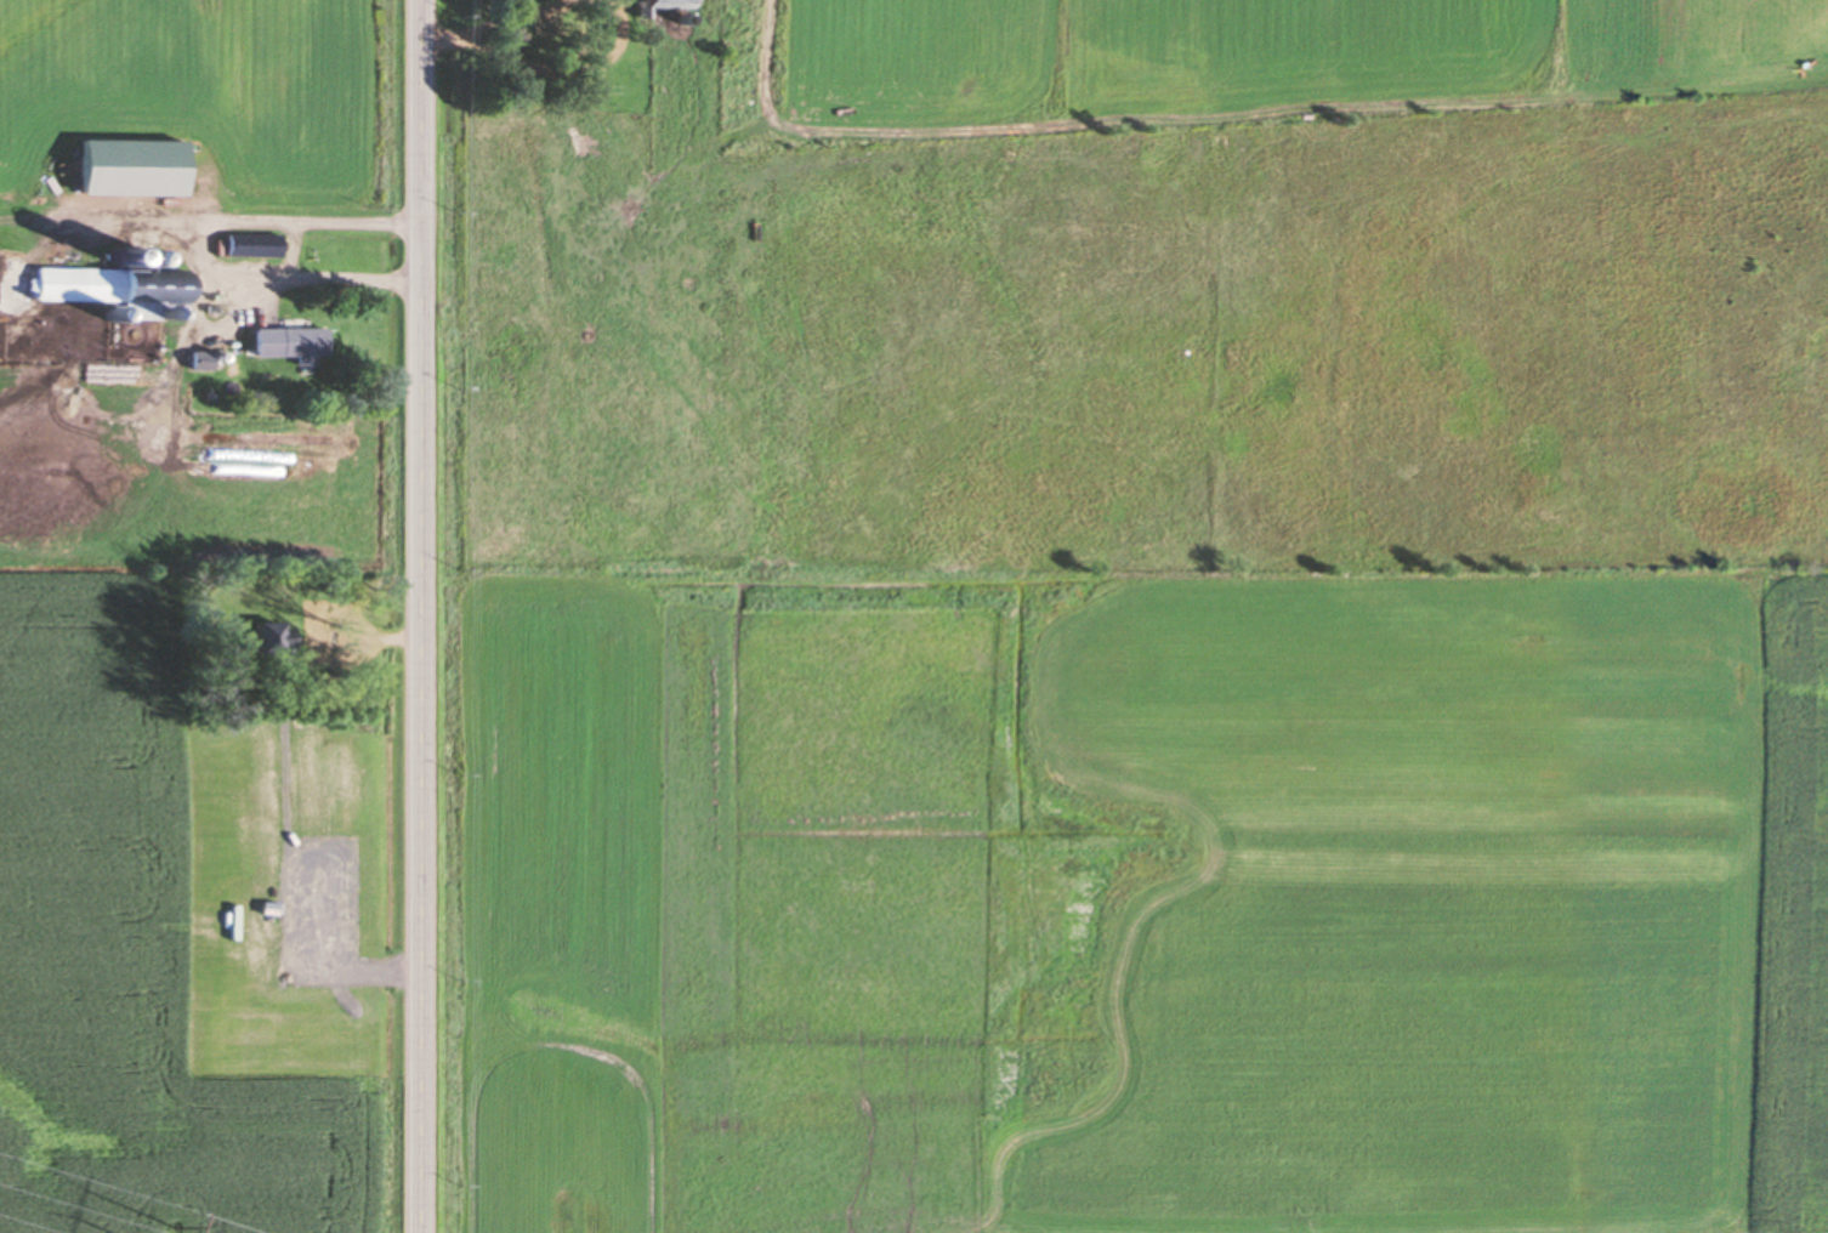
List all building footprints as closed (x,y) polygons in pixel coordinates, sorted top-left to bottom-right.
[(181,194),(182,140),(78,139),(77,193),(181,194)] [(281,232),(226,232),(226,256),(281,256),(281,232)] [(34,265),(34,302),(185,303),(185,269),(172,269),(172,266),(34,265)] [(294,356),(294,365),(312,365),(312,356),(325,356),(325,328),(253,328),(253,356),(294,356)]
